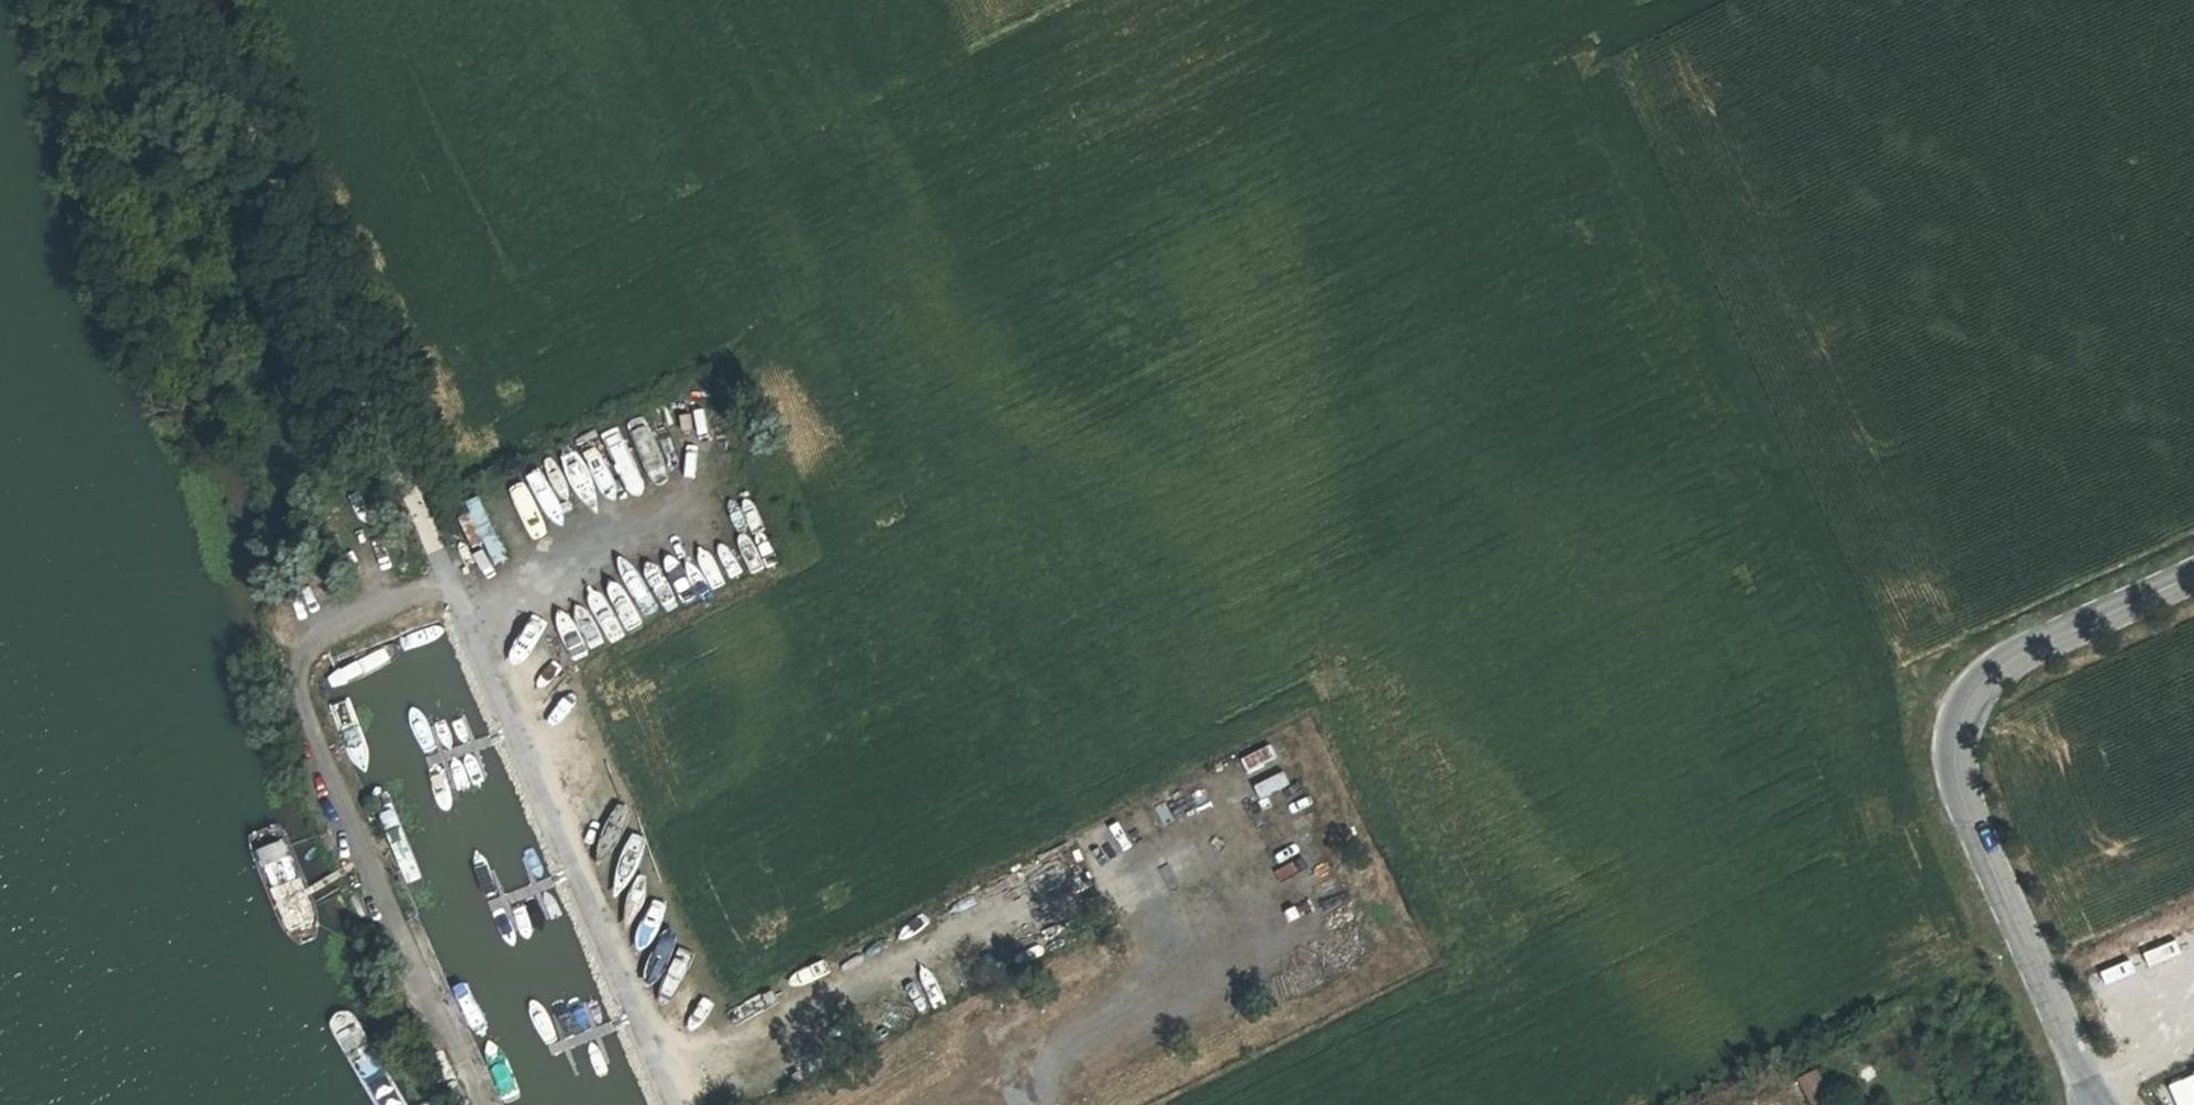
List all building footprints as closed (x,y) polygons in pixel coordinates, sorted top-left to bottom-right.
[(1795,1077),(1810,1104),(1824,1104),(1830,1102),(1812,1068),(1795,1077)]
